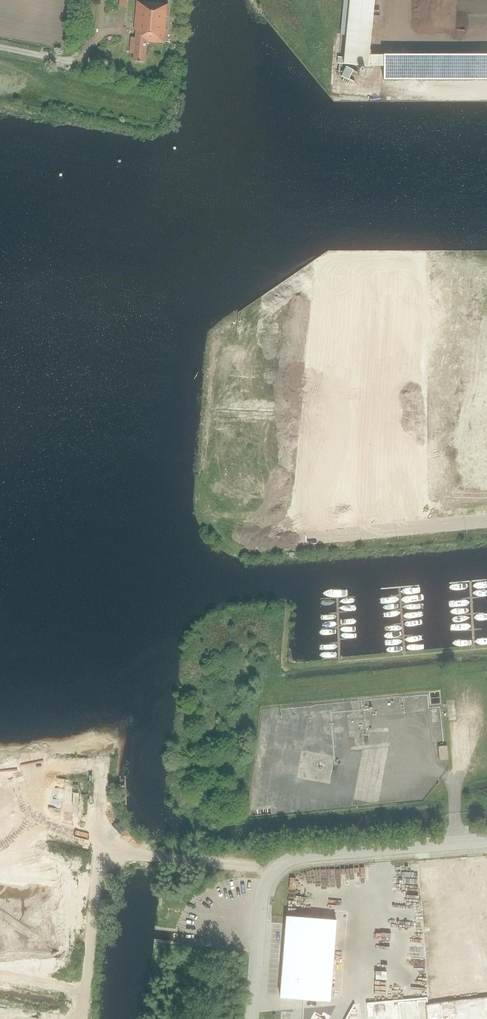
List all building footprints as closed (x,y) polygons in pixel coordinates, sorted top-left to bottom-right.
[(368,66),(375,0),(350,0),(344,64),(368,66)] [(166,43),(169,4),(138,1),(135,31),(137,31),(136,38),(132,37),(132,48),(136,48),(134,62),(146,63),(148,42),(166,43)] [(486,80),(486,55),(384,55),(384,80),(486,80)] [(440,760),(449,759),(447,746),(438,746),(440,760)] [(292,917),(286,997),(330,1001),(337,921),(292,917)] [(421,965),(408,978),(421,991),(434,979),(421,965)]
